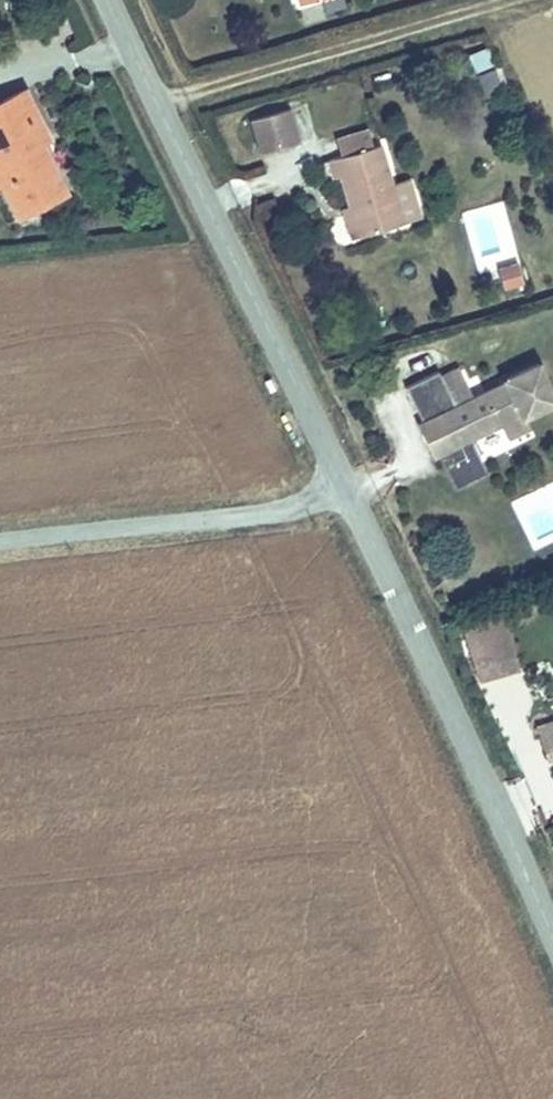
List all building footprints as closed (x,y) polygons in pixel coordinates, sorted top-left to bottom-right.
[(7,177),(22,210),(69,187),(47,138),(55,134),(31,86),(0,101),(0,163),(7,177)] [(289,102),(252,115),(265,153),(302,140),(289,102)] [(345,167),(355,200),(364,228),(403,217),(393,181),(381,141),(331,156),(335,170),(345,167)] [(364,228),(355,200),(345,203),(353,232),(364,228)] [(460,212),(478,274),(498,269),(503,285),(525,279),(502,200),(460,212)] [(421,410),(435,403),(452,434),(437,442),(456,478),(489,462),(473,429),(501,415),(495,404),(518,393),(528,410),(552,397),(552,382),(537,351),(453,393),(434,357),(402,373),(421,410)] [(505,422),(528,410),(518,393),(495,404),(501,415),(505,422)] [(435,403),(421,410),(415,415),(430,445),(437,442),(452,434),(435,403)] [(497,617),(465,625),(470,647),(502,639),(497,617)] [(522,718),(533,751),(547,748),(552,763),(552,709),(522,718)]
